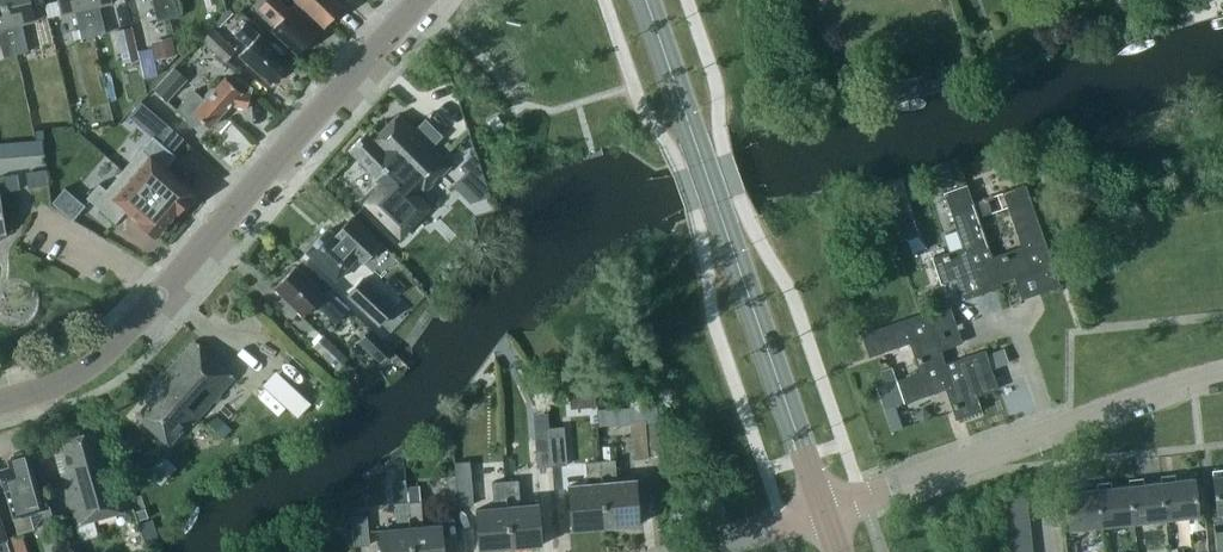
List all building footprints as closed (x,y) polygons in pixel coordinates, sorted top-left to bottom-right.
[(16,54),(3,0),(0,0),(0,43),(3,57),(16,54)] [(16,54),(28,51),(22,23),(35,20),(31,0),(3,0),(16,54)] [(85,0),(57,0),(60,14),(74,11),(81,39),(94,36),(85,0)] [(94,36),(105,33),(99,5),(112,2),(112,0),(85,0),(94,36)] [(166,0),(152,0),(157,21),(170,18),(166,0)] [(170,18),(181,15),(178,0),(166,0),(170,18)] [(297,54),(317,34),(290,9),(285,15),(282,12),(285,9),(276,0),(266,0),(259,7),(276,24),(271,30),(297,54)] [(324,27),(344,6),(337,0),(295,0),(324,27)] [(239,55),(270,84),(289,63),(259,34),(258,35),(246,24),(235,35),(248,46),(239,55)] [(139,60),(131,28),(115,31),(122,63),(139,60)] [(213,29),(202,40),(224,62),(235,50),(213,29)] [(155,59),(175,54),(171,37),(151,42),(155,59)] [(167,103),(181,89),(167,76),(154,90),(167,103)] [(239,76),(232,84),(225,78),(214,89),(210,90),(206,95),(206,99),(204,100),(193,91),(176,109),(186,119),(186,120),(189,128),(204,123),(209,127),(229,104),(247,108),(251,88),(239,76)] [(366,133),(349,150),(383,185),(365,203),(398,237),(419,216),(427,208),(414,194),(418,191),(421,194),(450,166),(430,147),(440,137),(424,121),(414,131),(398,114),(372,140),(366,133)] [(488,121),(494,130),(503,124),(497,115),(488,121)] [(164,168),(175,156),(152,136),(122,170),(174,214),(193,193),(164,168)] [(43,140),(32,141),(33,155),(44,154),(43,140)] [(32,141),(22,142),(23,156),(33,155),(32,141)] [(22,142),(12,143),(13,157),(23,156),(22,142)] [(12,143),(1,144),(3,158),(13,157),(12,143)] [(46,169),(36,171),(38,186),(48,184),(46,169)] [(155,236),(174,214),(122,170),(106,189),(98,183),(86,198),(115,223),(126,211),(155,236)] [(36,171),(25,172),(28,188),(38,186),(36,171)] [(17,174),(7,176),(9,191),(20,189),(17,174)] [(0,177),(0,193),(9,191),(7,176),(0,177)] [(901,240),(917,234),(901,181),(884,186),(901,240)] [(1001,286),(1000,283),(992,263),(977,219),(972,205),(966,187),(945,194),(957,230),(946,234),(951,250),(931,257),(940,283),(955,278),(963,300),(1001,286)] [(1023,252),(992,263),(1000,283),(1031,273),(1039,295),(1060,288),(1024,187),(1003,194),(1023,252)] [(84,204),(64,188),(53,201),(73,218),(84,204)] [(977,219),(991,214),(986,200),(972,205),(977,219)] [(333,236),(326,230),(305,252),(335,280),(339,276),(345,280),(357,267),(353,264),(358,259),(362,264),(380,245),(350,218),(333,236)] [(344,314),(295,266),(289,272),(287,270),(274,284),(276,286),(275,287),(304,315),(315,303),(335,323),(344,314)] [(363,277),(347,295),(378,324),(395,306),(363,277)] [(914,341),(925,373),(946,366),(935,335),(957,328),(949,305),(861,336),(868,357),(914,341)] [(357,342),(379,363),(392,350),(383,341),(370,329),(357,342)] [(347,359),(322,335),(311,347),(336,370),(347,359)] [(192,423),(234,377),(194,340),(152,386),(157,391),(136,415),(168,445),(190,422),(192,423)] [(946,366),(925,373),(897,383),(905,405),(948,389),(959,420),(982,412),(971,381),(992,374),(985,353),(946,366)] [(885,384),(896,380),(891,367),(880,370),(885,384)] [(265,384),(301,415),(320,394),(299,376),(294,382),(278,368),(265,384)] [(905,405),(897,383),(896,380),(885,384),(893,409),(905,405)] [(629,420),(631,458),(647,457),(644,419),(629,420)] [(548,427),(548,435),(551,466),(566,465),(563,426),(548,427)] [(60,472),(75,524),(129,510),(114,457),(108,458),(100,429),(57,441),(65,470),(60,472)] [(536,467),(551,466),(548,435),(534,436),(536,467)] [(9,460),(7,460),(9,467),(0,469),(0,476),(4,490),(5,490),(17,533),(34,528),(29,510),(37,508),(41,519),(50,516),(43,491),(39,492),(28,454),(26,455),(21,452),(12,454),(13,454),(9,460)] [(612,460),(599,461),(604,525),(636,523),(633,479),(614,481),(612,460)] [(469,461),(453,462),(454,475),(456,505),(472,503),(469,461)] [(599,461),(584,462),(586,483),(568,485),(571,528),(604,525),(599,461)] [(1210,472),(1216,523),(1222,523),(1222,470),(1210,472)] [(442,506),(456,505),(454,475),(440,476),(442,506)] [(1160,478),(1160,483),(1165,522),(1196,519),(1191,479),(1175,481),(1175,476),(1160,478)] [(518,480),(504,481),(509,548),(524,547),(524,544),(539,543),(536,503),(519,504),(518,480)] [(1128,481),(1129,486),(1133,525),(1165,522),(1160,483),(1143,485),(1143,480),(1128,481)] [(504,481),(502,482),(491,482),(493,507),(475,508),(478,548),(494,547),(494,549),(509,548),(504,481)] [(1096,485),(1097,490),(1101,529),(1133,525),(1129,486),(1111,488),(1111,483),(1096,485)] [(406,502),(420,501),(418,486),(405,487),(406,502)] [(1101,529),(1097,490),(1079,492),(1079,487),(1063,488),(1068,532),(1101,529)] [(1001,501),(1002,513),(1027,511),(1026,498),(1001,501)] [(406,502),(410,551),(442,551),(439,523),(422,524),(420,501),(406,502)] [(406,502),(393,503),(395,527),(377,529),(379,551),(410,551),(406,502)] [(1002,513),(1003,526),(1029,523),(1027,511),(1002,513)] [(352,516),(354,545),(368,544),(366,515),(352,516)] [(1030,535),(1029,523),(1003,526),(1005,538),(1030,535)] [(4,538),(0,527),(0,551),(8,551),(4,538)] [(1005,538),(1006,550),(1031,548),(1030,535),(1005,538)] [(63,551),(82,551),(80,544),(63,549),(63,551)]
